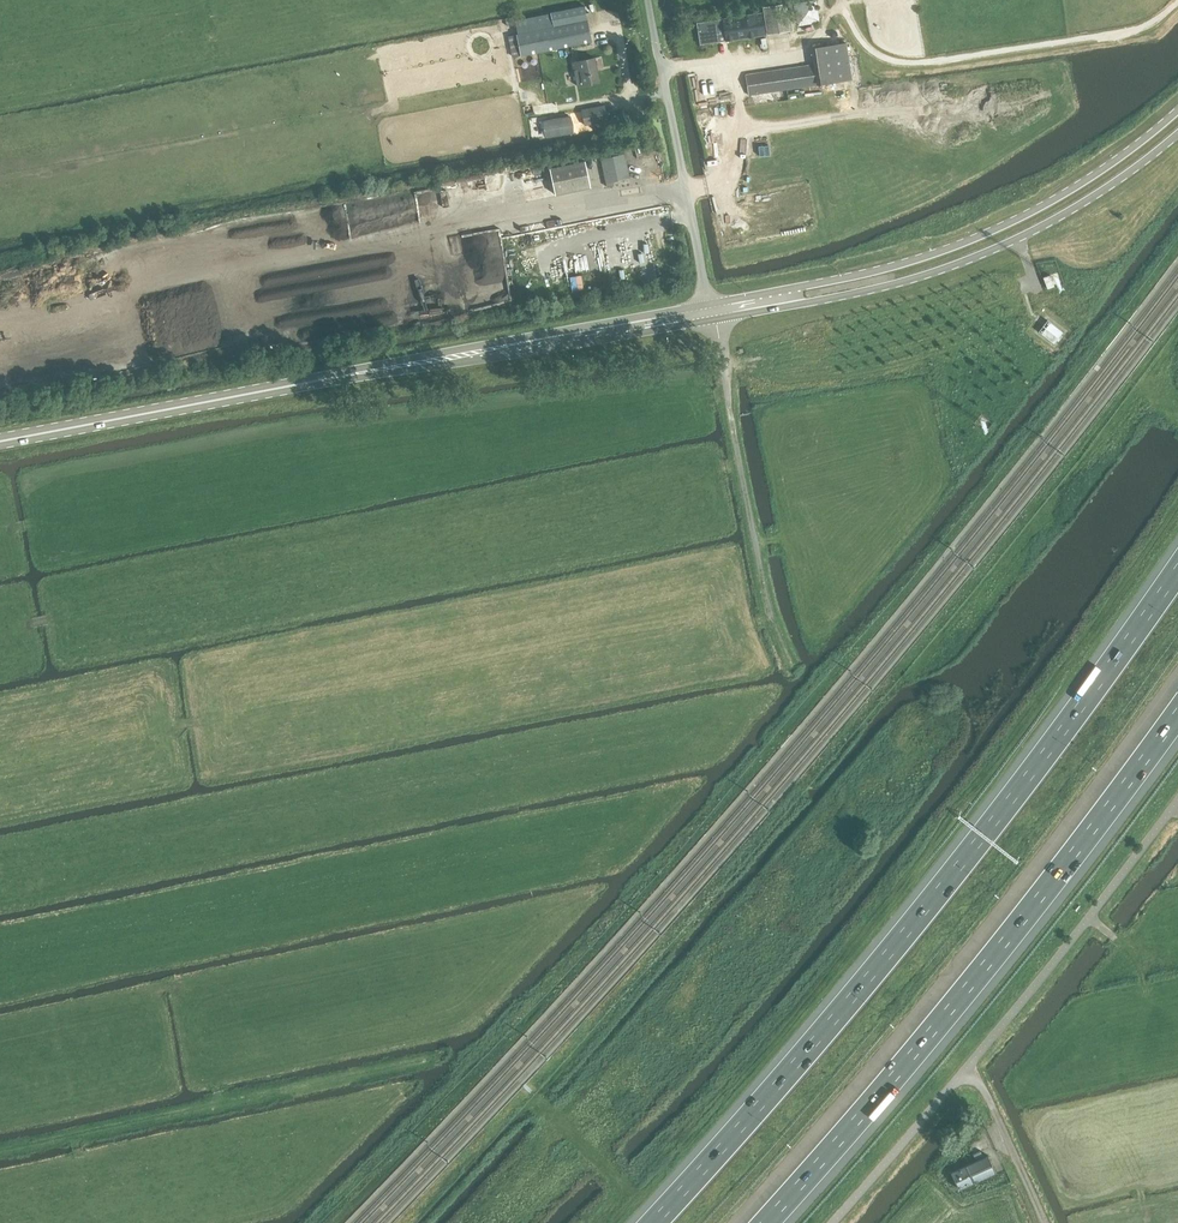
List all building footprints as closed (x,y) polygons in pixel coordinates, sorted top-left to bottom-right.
[(790,30),(786,3),(763,7),(768,33),(790,30)] [(591,41),(584,6),(515,20),(516,24),(517,33),(516,33),(520,55),(591,41)] [(713,41),(718,40),(726,39),(726,40),(766,33),(763,11),(731,17),(710,20),(711,26),(697,28),(700,43),(713,41)] [(514,16),(506,18),(506,19),(507,25),(509,25),(516,24),(515,20),(515,17),(514,16)] [(516,33),(508,35),(512,57),(520,55),(516,33)] [(749,94),(852,79),(846,42),(815,46),(818,63),(746,74),(749,94)] [(600,81),(595,57),(572,62),(574,71),(577,86),(582,85),(600,81)] [(571,115),(543,120),(546,137),(574,132),(574,133),(593,130),(592,123),(607,121),(605,105),(581,109),(582,112),(571,114),(571,115)] [(601,159),(607,187),(614,185),(613,181),(629,177),(624,154),(620,155),(619,149),(600,153),(601,158),(601,159)] [(549,168),(555,195),(591,187),(585,161),(549,168)] [(438,198),(433,185),(415,192),(422,209),(445,200),(443,196),(438,198)] [(672,232),(665,233),(669,256),(676,255),(672,232)] [(1048,288),(1054,285),(1050,274),(1043,277),(1048,288)] [(1063,332),(1048,320),(1044,325),(1040,330),(1055,342),(1063,332)] [(958,1188),(996,1171),(988,1155),(988,1154),(950,1171),(958,1188)]
